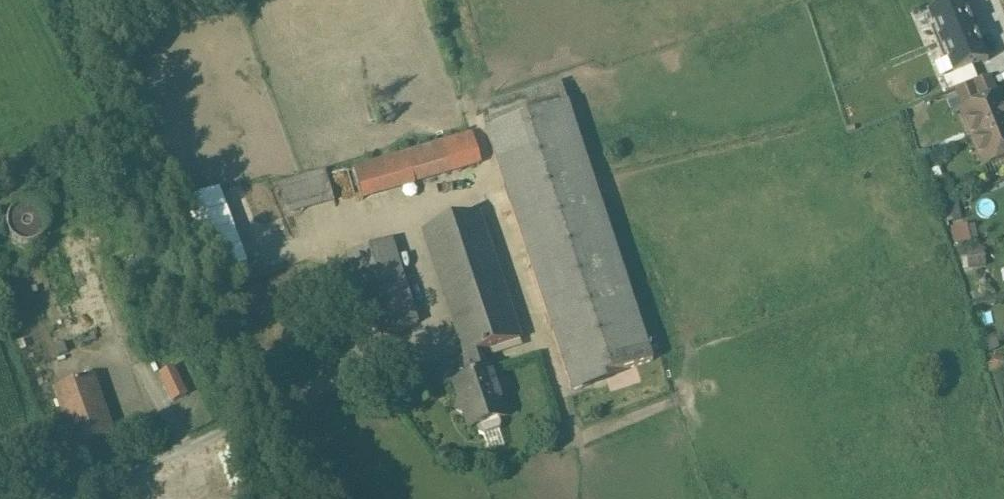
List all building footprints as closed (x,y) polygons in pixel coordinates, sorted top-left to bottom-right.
[(975,30),(962,0),(959,0),(927,13),(939,44),(975,30)] [(975,30),(939,44),(952,76),(972,68),(987,61),(975,30)] [(977,82),(972,68),(952,76),(942,80),(948,94),(977,82)] [(955,93),(963,113),(999,98),(991,78),(955,93)] [(961,114),(972,141),(1003,128),(1003,103),(1001,97),(999,98),(963,113),(961,114)] [(652,363),(565,105),(483,133),(570,390),(652,363)] [(972,141),(983,169),(1003,160),(1003,128),(972,141)] [(469,136),(352,170),(360,198),(478,165),(469,136)] [(325,176),(279,190),(284,208),(331,194),(325,176)] [(19,213),(36,238),(56,225),(38,200),(19,213)] [(940,204),(940,220),(959,219),(958,204),(940,204)] [(478,215),(424,233),(465,358),(483,353),(484,356),(520,344),(478,215)] [(949,226),(950,243),(965,242),(964,225),(949,226)] [(390,242),(347,256),(374,340),(417,326),(390,242)] [(980,249),(960,251),(962,268),(982,266),(980,249)] [(465,358),(462,359),(469,379),(454,384),(460,402),(459,402),(455,411),(463,416),(464,415),(469,432),(476,429),(478,436),(483,438),(498,433),(501,428),(498,422),(505,420),(484,356),(483,353),(465,358)] [(177,401),(196,393),(183,364),(164,372),(177,401)] [(90,378),(52,391),(74,451),(111,437),(90,378)]
